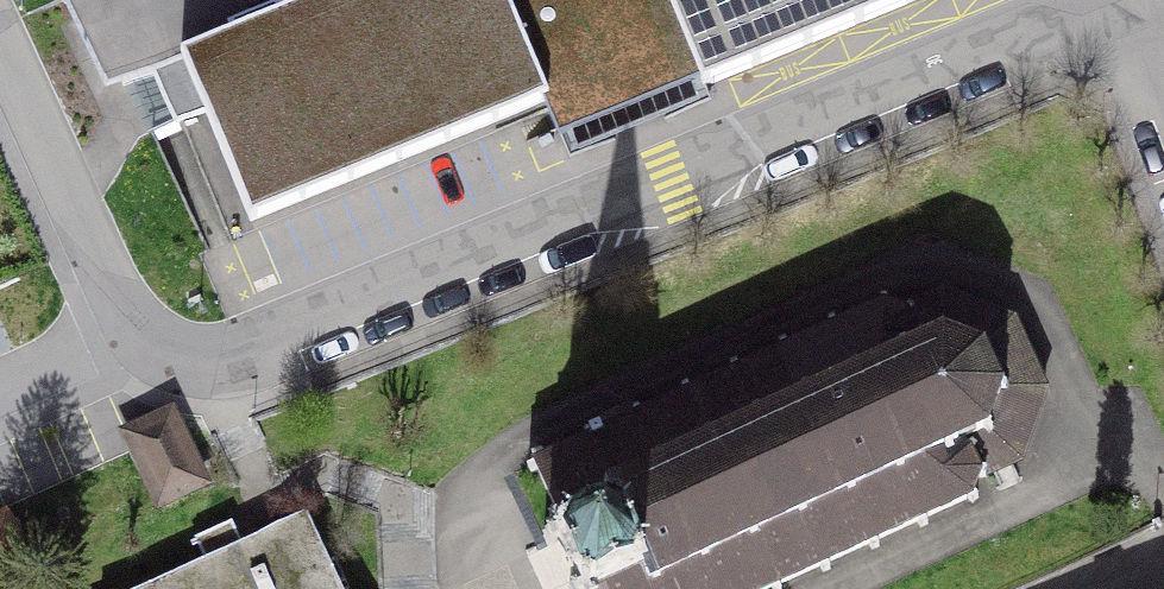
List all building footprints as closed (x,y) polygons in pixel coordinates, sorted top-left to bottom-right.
[(250,219),(543,100),(559,138),(899,0),(300,0),(179,50),(181,55),(152,67),(176,125),(207,112),(250,219)] [(543,535),(548,546),(557,541),(578,587),(575,588),(768,588),(772,587),(772,588),(782,588),(780,584),(820,565),(823,571),(830,568),(828,562),(869,543),(872,549),(880,545),(877,539),(920,520),(923,526),(930,522),(928,516),(970,497),(977,502),(980,497),(973,492),(983,478),(1020,461),(1017,456),(1040,389),(1043,389),(1043,385),(1040,385),(1011,323),(1013,321),(1010,319),(1009,320),(944,294),(943,291),(939,292),(940,295),(911,308),(888,306),(887,299),(879,299),(880,305),(837,325),(834,319),(827,322),(829,328),(788,347),(785,341),(777,344),(780,351),(739,369),(736,363),(730,366),(732,372),(690,391),(687,385),(679,388),(682,395),(642,413),(639,407),(633,409),(630,405),(594,421),(596,427),(583,433),(586,439),(544,458),(542,452),(531,457),(534,463),(528,465),(532,474),(538,471),(557,511),(549,514),(551,519),(548,521),(553,530),(543,535)] [(204,481),(170,411),(125,432),(159,503),(204,481)] [(306,513),(139,588),(340,588),(306,513)] [(20,556),(23,547),(8,519),(0,518),(0,567),(20,556)]
